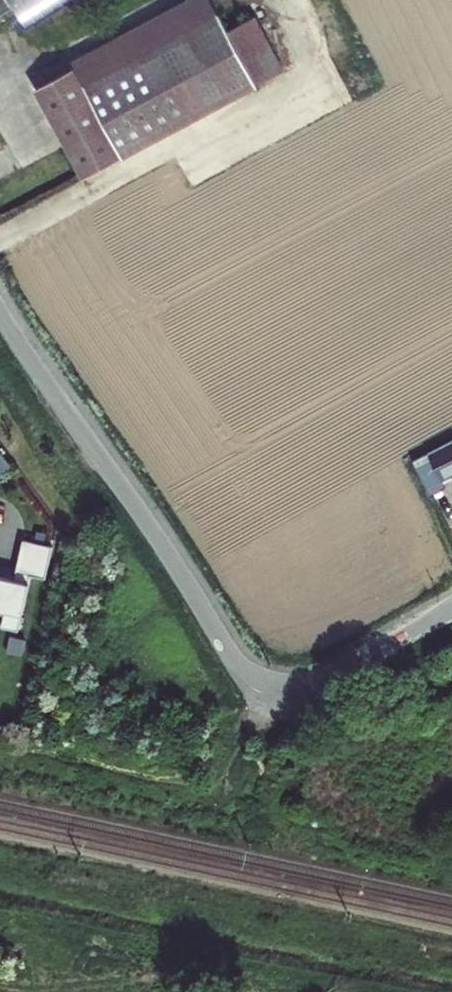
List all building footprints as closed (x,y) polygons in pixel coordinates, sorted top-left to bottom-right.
[(83,84),(217,8),(212,0),(175,0),(69,59),(73,66),(83,84)] [(85,173),(255,79),(217,8),(83,84),(73,66),(37,86),(85,173)] [(413,462),(429,497),(446,487),(442,480),(451,475),(451,441),(413,462)] [(52,547),(22,540),(13,580),(0,577),(0,611),(4,612),(0,628),(18,631),(30,576),(45,579),(52,547)]
